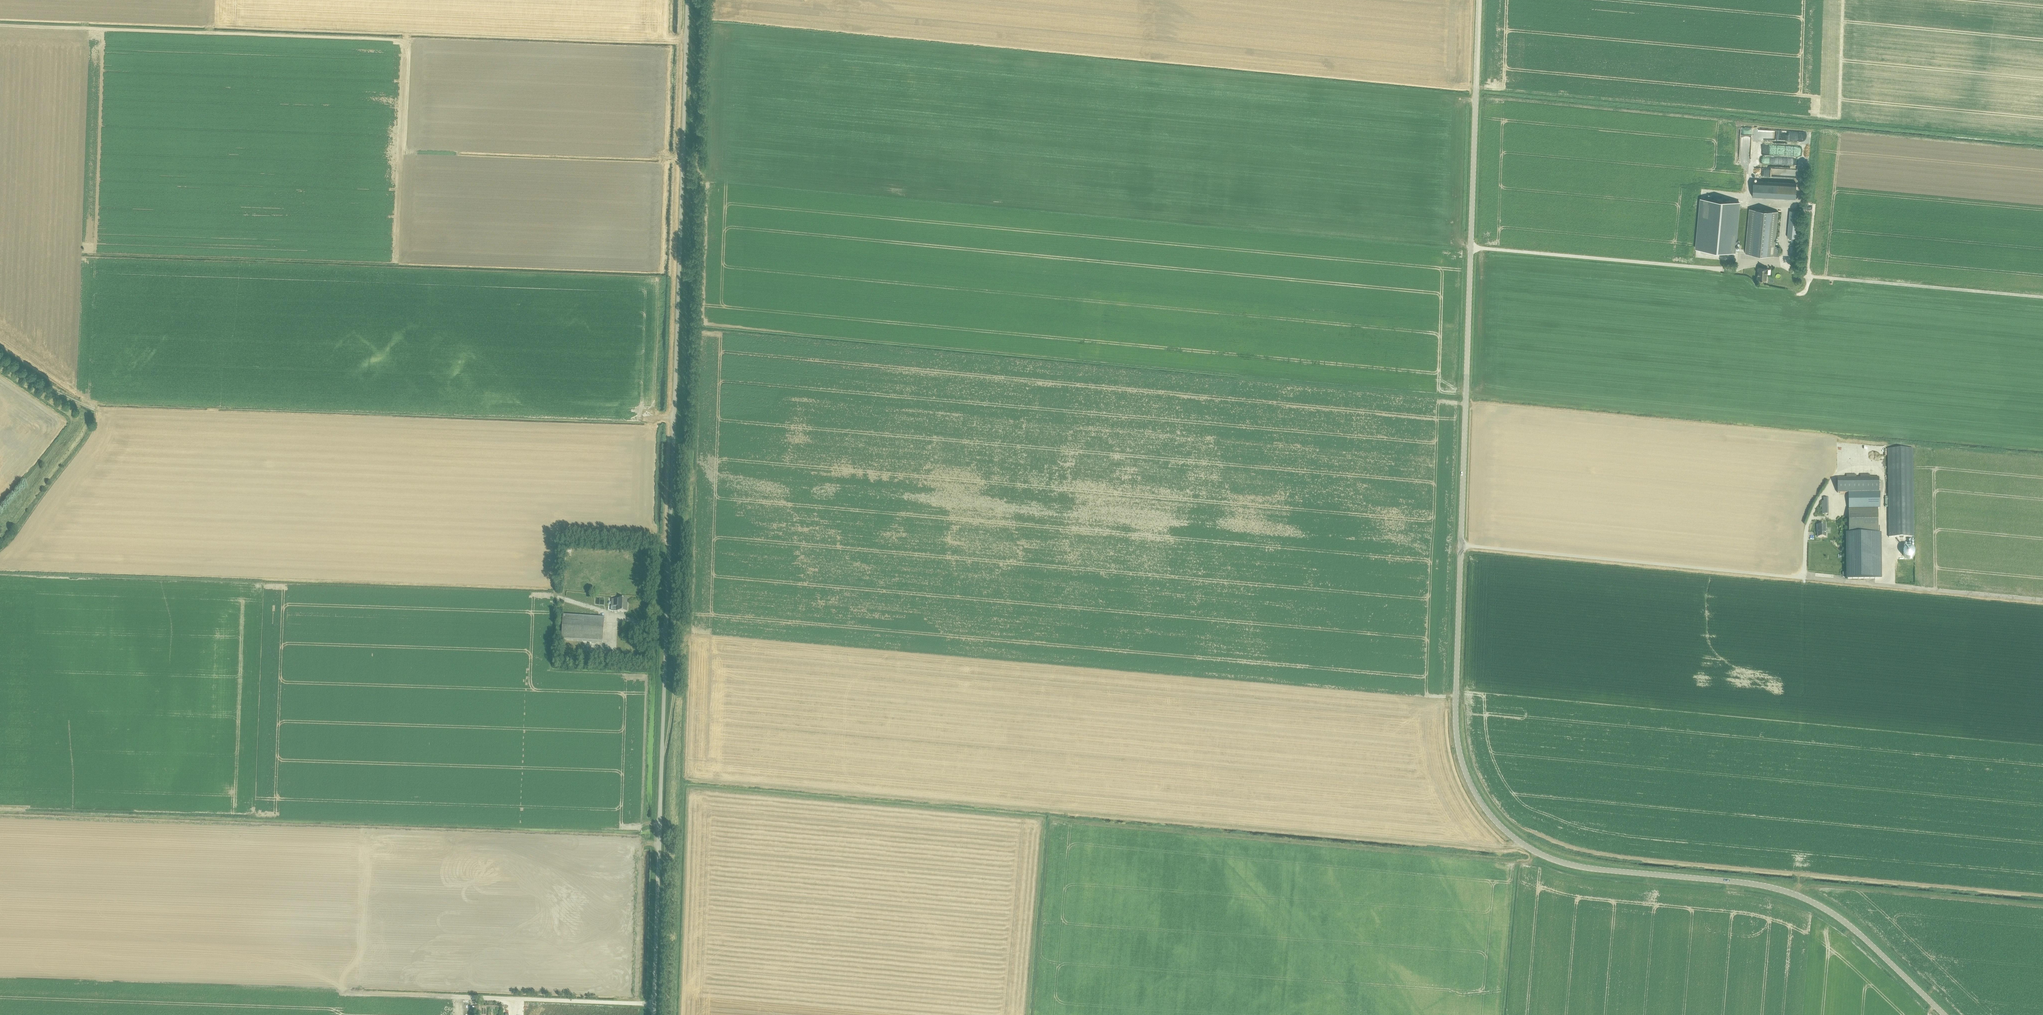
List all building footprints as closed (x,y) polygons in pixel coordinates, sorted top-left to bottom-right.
[(1806,130),(1782,129),(1782,138),(1801,139),(1802,133),(1806,134),(1806,130)] [(1749,144),(1749,147),(1746,147),(1746,157),(1749,157),(1749,154),(1754,154),(1754,148),(1752,148),(1752,144),(1749,144)] [(1752,196),(1795,199),(1796,183),(1753,181),(1752,196)] [(1739,202),(1701,198),(1696,249),(1735,252),(1739,202)] [(1780,247),(1775,247),(1778,211),(1749,209),(1745,253),(1774,256),(1774,255),(1779,256),(1780,247)] [(1800,211),(1790,210),(1788,237),(1798,238),(1800,211)] [(1758,267),(1757,279),(1766,280),(1767,276),(1768,268),(1758,267)] [(1914,537),(1913,449),(1900,449),(1891,449),(1888,449),(1888,459),(1889,499),(1889,517),(1889,537),(1898,537),(1914,537)] [(1847,478),(1837,478),(1838,493),(1848,493),(1849,509),(1879,508),(1879,478),(1853,478),(1853,475),(1846,475),(1847,478)] [(1878,509),(1849,510),(1850,533),(1878,533),(1878,509)] [(1826,525),(1817,525),(1817,531),(1818,531),(1818,537),(1826,537),(1826,525)] [(1848,534),(1847,534),(1847,535),(1847,540),(1847,548),(1847,565),(1847,575),(1847,579),(1850,579),(1856,579),(1863,579),(1874,578),(1875,578),(1875,572),(1875,571),(1875,549),(1875,540),(1875,534),(1871,534),(1870,534),(1869,534),(1848,534)] [(1906,548),(1905,549),(1904,550),(1904,551),(1903,551),(1903,552),(1903,553),(1903,554),(1903,555),(1904,556),(1904,557),(1905,557),(1905,558),(1906,558),(1907,559),(1908,559),(1909,559),(1910,559),(1911,559),(1911,558),(1912,558),(1913,557),(1914,556),(1914,555),(1914,554),(1915,553),(1914,553),(1914,552),(1914,551),(1914,550),(1913,550),(1913,549),(1912,549),(1912,548),(1911,548),(1910,548),(1909,548),(1909,547),(1908,547),(1908,548),(1907,548),(1906,548)] [(627,612),(627,599),(618,599),(612,599),(611,606),(618,607),(617,611),(627,612)] [(603,642),(605,618),(564,615),(562,640),(603,642)]
